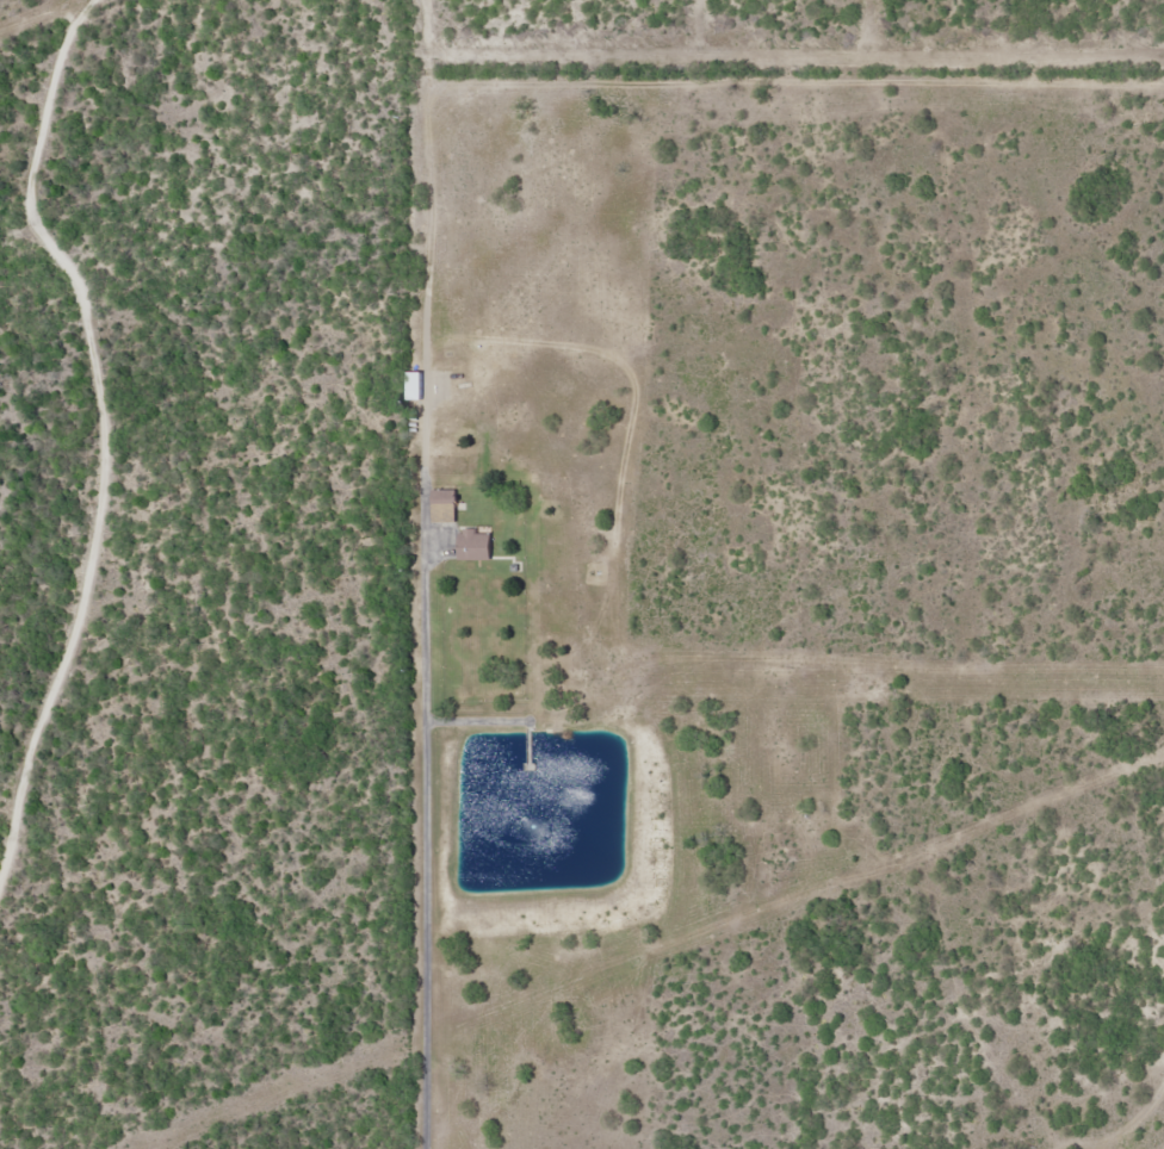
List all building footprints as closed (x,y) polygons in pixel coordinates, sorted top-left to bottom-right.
[(431,523),(455,523),(455,490),(431,490),(431,523)] [(457,529),(457,561),(490,561),(490,529),(457,529)]
